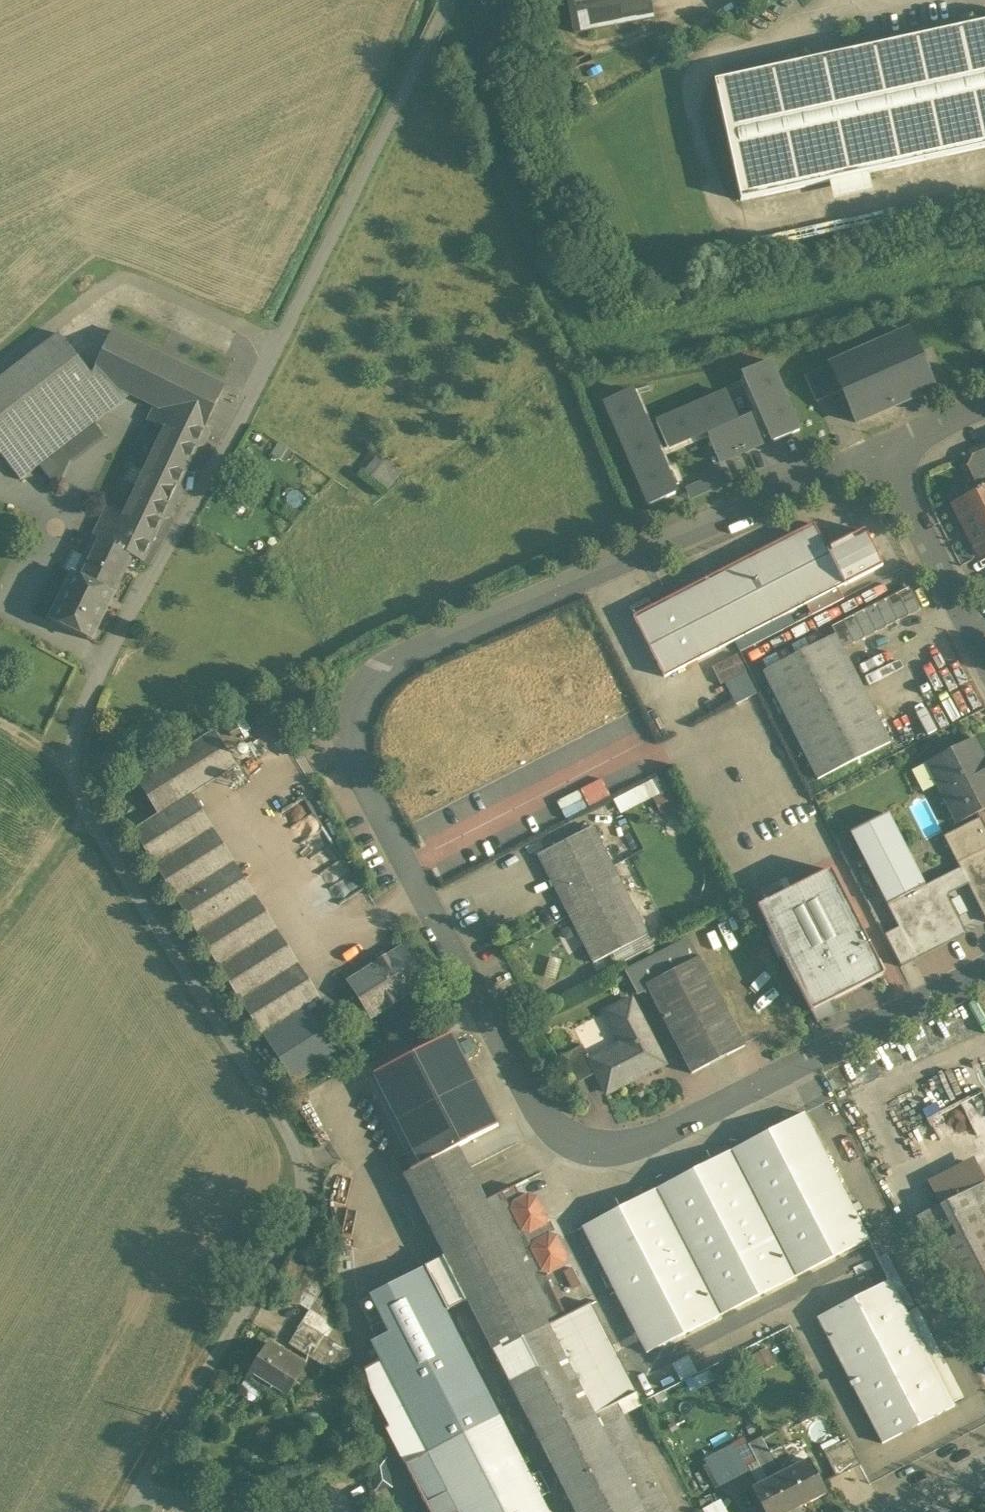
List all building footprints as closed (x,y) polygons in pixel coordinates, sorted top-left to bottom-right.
[(570,1),(577,34),(655,19),(652,0),(575,0),(570,1)] [(715,82),(741,201),(984,148),(984,23),(715,82)] [(833,365),(831,365),(843,391),(857,423),(935,389),(909,331),(833,365)] [(221,388),(108,334),(87,379),(93,382),(127,398),(150,409),(200,433),(221,388)] [(0,379),(0,452),(91,384),(87,379),(56,337),(0,379)] [(769,361),(744,372),(746,378),(771,435),(774,442),(800,431),(769,361)] [(817,402),(843,391),(831,365),(833,365),(832,364),(806,376),(817,402)] [(637,390),(632,393),(673,487),(678,485),(666,456),(709,437),(752,419),(757,417),(766,437),(771,435),(746,378),(741,381),(754,411),(738,419),(668,449),(664,451),(637,390)] [(0,452),(0,460),(16,481),(127,398),(93,382),(91,384),(0,452)] [(632,393),(631,391),(605,402),(650,505),(676,494),(673,487),(632,393)] [(738,419),(726,393),(657,423),(668,449),(738,419)] [(130,496),(113,488),(88,540),(127,559),(138,564),(200,433),(150,409),(127,459),(144,467),(130,496)] [(763,444),(752,419),(709,437),(720,463),(763,444)] [(971,453),(965,466),(972,479),(984,474),(984,448),(971,453)] [(400,474),(377,455),(363,472),(387,491),(400,474)] [(690,499),(729,483),(724,472),(686,488),(690,499)] [(972,479),(978,492),(953,504),(980,556),(984,553),(984,474),(972,479)] [(814,524),(634,616),(665,677),(807,605),(839,588),(845,585),(827,550),(814,524)] [(865,531),(827,550),(845,585),(846,585),(883,566),(865,531)] [(127,559),(91,542),(73,578),(110,595),(127,559)] [(73,578),(67,575),(44,622),(87,643),(110,595),(73,578)] [(839,588),(807,605),(812,615),(845,599),(839,588)] [(910,588),(833,627),(837,634),(836,635),(843,649),(921,610),(910,588)] [(836,635),(763,672),(819,780),(891,743),(843,649),(836,635)] [(738,652),(714,664),(735,703),(759,691),(738,652)] [(214,732),(138,780),(159,813),(160,814),(186,797),(236,766),(214,732)] [(926,763),(957,824),(984,810),(984,758),(975,738),(926,763)] [(660,813),(677,805),(662,773),(613,797),(620,812),(653,797),(660,813)] [(302,796),(281,812),(312,855),(334,840),(302,796)] [(316,1001),(186,797),(160,814),(159,813),(134,831),(263,1035),(307,1007),(316,1001)] [(925,886),(888,813),(851,832),(888,905),(925,886)] [(956,830),(964,844),(984,833),(984,824),(981,817),(956,830)] [(649,934),(593,826),(538,854),(594,963),(649,934)] [(956,830),(944,836),(958,864),(971,858),(964,844),(956,830)] [(964,844),(971,858),(984,850),(984,833),(964,844)] [(971,858),(958,864),(962,871),(968,884),(984,917),(984,850),(971,858)] [(831,869),(758,907),(768,926),(792,973),(802,994),(811,1012),(885,975),(831,869)] [(925,886),(888,905),(899,927),(916,959),(957,938),(950,925),(960,920),(948,897),(949,893),(968,884),(962,871),(958,873),(956,870),(925,886)] [(768,926),(758,907),(747,913),(758,932),(768,926)] [(950,925),(957,938),(967,934),(960,920),(950,925)] [(899,927),(885,934),(901,966),(916,959),(899,927)] [(692,941),(638,969),(647,984),(700,957),(692,941)] [(402,947),(348,981),(372,1018),(426,984),(402,947)] [(700,957),(647,984),(650,990),(692,1073),(746,1046),(700,957)] [(647,984),(638,969),(628,974),(639,995),(650,990),(647,984)] [(802,994),(792,973),(781,979),(792,1000),(802,994)] [(665,1063),(632,999),(607,1012),(621,1040),(619,1046),(592,1060),(591,1060),(598,1073),(608,1092),(665,1063)] [(331,1044),(307,1007),(263,1035),(294,1085),(339,1057),(331,1044)] [(411,1014),(390,1028),(397,1038),(418,1025),(411,1014)] [(452,1034),(374,1074),(421,1165),(410,1171),(411,1172),(458,1148),(469,1142),(468,1142),(499,1125),(452,1034)] [(584,1044),(562,1055),(577,1084),(598,1073),(591,1060),(592,1060),(584,1044)] [(804,1113),(583,1227),(647,1353),(869,1239),(804,1113)] [(411,1172),(404,1175),(455,1276),(510,1248),(486,1201),(468,1166),(458,1148),(411,1172)] [(943,1204),(975,1187),(984,1206),(984,1174),(976,1157),(932,1180),(943,1204)] [(529,1194),(522,1198),(515,1186),(486,1201),(510,1248),(547,1229),(546,1226),(548,1218),(537,1197),(529,1194)] [(975,1187),(943,1204),(917,1217),(928,1239),(933,1247),(934,1246),(984,1345),(984,1206),(975,1187)] [(917,1217),(907,1222),(918,1244),(928,1239),(917,1217)] [(547,1229),(510,1248),(549,1325),(567,1316),(546,1276),(566,1266),(569,1258),(557,1236),(549,1233),(547,1229)] [(303,1322),(325,1335),(337,1314),(315,1300),(329,1279),(328,1247),(306,1246),(305,1265),(291,1265),(279,1286),(278,1306),(294,1306),(308,1313),(303,1322)] [(510,1248),(455,1276),(495,1353),(549,1325),(510,1248)] [(424,1268),(370,1296),(380,1315),(434,1287),(424,1268)] [(890,1280),(818,1317),(883,1443),(955,1406),(890,1280)] [(434,1287),(380,1315),(389,1333),(371,1342),(382,1362),(428,1454),(439,1475),(458,1511),(549,1511),(541,1497),(551,1492),(540,1471),(530,1476),(530,1475),(511,1438),(434,1287)] [(495,1353),(576,1511),(672,1511),(622,1414),(617,1404),(637,1394),(591,1304),(567,1316),(549,1325),(495,1353)] [(325,1335),(303,1322),(289,1344),(311,1358),(325,1335)] [(964,1397),(927,1325),(917,1330),(954,1402),(964,1397)] [(336,1343),(325,1335),(311,1358),(323,1365),(336,1343)] [(305,1366),(269,1343),(248,1377),(249,1378),(252,1373),(270,1384),(267,1389),(284,1400),(305,1366)] [(690,1356),(675,1364),(683,1380),(698,1372),(690,1356)] [(428,1454),(382,1362),(367,1370),(372,1390),(411,1463),(428,1454)] [(668,1366),(653,1374),(663,1392),(677,1385),(668,1366)] [(642,1403),(637,1394),(617,1404),(622,1414),(642,1403)] [(761,1437),(723,1458),(725,1463),(752,1448),(758,1459),(770,1453),(772,1452),(771,1450),(769,1451),(761,1437)] [(848,1439),(824,1452),(837,1477),(861,1464),(848,1439)] [(772,1452),(770,1453),(780,1472),(794,1464),(785,1445),(772,1452)] [(752,1448),(725,1463),(734,1479),(761,1464),(758,1459),(752,1448)] [(780,1472),(770,1453),(758,1459),(761,1464),(761,1465),(764,1463),(767,1468),(764,1470),(768,1478),(780,1472)] [(411,1463),(406,1466),(417,1486),(439,1475),(428,1454),(411,1463)] [(794,1464),(780,1472),(797,1506),(825,1492),(807,1457),(794,1464)] [(723,1458),(708,1466),(719,1487),(734,1479),(725,1463),(723,1458)] [(752,1486),(765,1511),(786,1511),(797,1506),(780,1472),(768,1478),(752,1486)] [(417,1486),(430,1511),(458,1511),(439,1475),(417,1486)] [(705,1506),(707,1511),(727,1511),(722,1500),(705,1506)]
